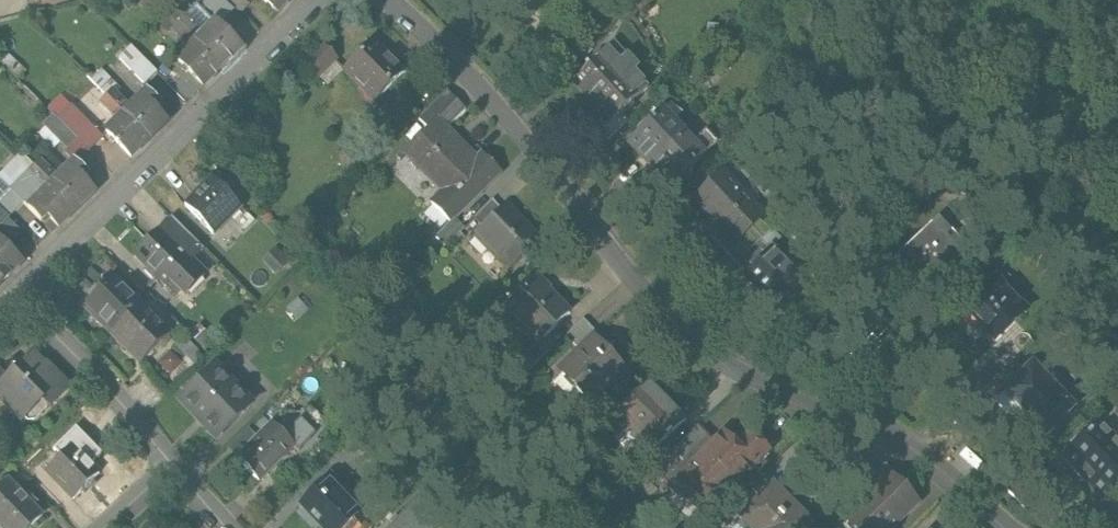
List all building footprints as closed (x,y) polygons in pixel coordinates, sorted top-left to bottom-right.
[(225,0),(210,0),(209,0),(226,15),(233,7),(225,0)] [(249,0),(231,0),(242,9),(249,1),(249,0)] [(279,9),(283,5),(287,0),(268,0),(279,9)] [(185,13),(172,26),(182,36),(195,23),(185,13)] [(203,31),(196,37),(223,64),(242,45),(215,19),(203,31)] [(195,23),(182,36),(190,44),(196,37),(203,31),(195,23)] [(190,44),(177,56),(204,82),(223,64),(196,37),(190,44)] [(373,39),(343,67),(360,84),(364,80),(378,95),(403,70),(373,39)] [(158,69),(131,42),(119,55),(145,82),(158,69)] [(324,44),(305,62),(317,75),(336,56),(324,44)] [(607,48),(586,68),(587,70),(575,82),(610,119),(611,119),(619,111),(647,84),(633,69),(629,71),(607,48)] [(569,58),(550,75),(562,87),(580,70),(569,58)] [(130,105),(111,87),(105,93),(124,111),(130,105)] [(130,105),(124,111),(149,136),(166,119),(154,107),(160,101),(147,88),(130,105)] [(447,88),(418,117),(426,126),(437,116),(447,125),(465,107),(447,88)] [(124,111),(105,93),(100,98),(118,117),(124,111)] [(669,104),(630,141),(636,147),(633,149),(647,164),(681,132),(671,123),(681,113),(669,104)] [(101,133),(74,105),(60,119),(78,138),(87,147),(101,133)] [(118,117),(106,129),(131,154),(149,136),(124,111),(118,117)] [(610,119),(598,130),(608,141),(628,122),(619,111),(611,119),(610,119)] [(474,157),(456,138),(458,136),(447,125),(437,116),(426,126),(405,147),(446,189),(432,203),(450,221),(454,216),(501,171),(481,151),(474,157)] [(78,138),(60,119),(50,129),(68,148),(78,138)] [(681,132),(647,164),(663,181),(666,179),(672,185),(701,158),(691,147),(693,145),(681,132)] [(39,158),(35,162),(39,166),(43,162),(39,158)] [(57,176),(51,182),(76,207),(94,189),(83,178),(89,172),(75,158),(57,176)] [(39,166),(35,162),(27,170),(38,180),(49,168),(43,162),(39,166)] [(49,168),(38,180),(45,188),(51,182),(57,176),(49,168)] [(38,180),(27,170),(11,186),(23,199),(23,200),(41,218),(47,212),(59,224),(76,207),(51,182),(45,188),(38,180)] [(764,215),(737,186),(735,189),(721,174),(698,197),(719,219),(708,230),(727,250),(752,227),(764,215)] [(0,176),(0,207),(8,215),(23,200),(23,199),(11,186),(0,176)] [(214,177),(186,205),(210,229),(238,201),(214,177)] [(492,198),(473,217),(481,225),(501,207),(492,198)] [(481,225),(475,232),(509,267),(530,247),(529,246),(537,237),(504,203),(501,207),(481,225)] [(204,247),(174,216),(159,230),(186,258),(188,256),(191,259),(204,247)] [(450,221),(435,235),(444,244),(463,226),(454,216),(450,221)] [(752,227),(727,250),(737,260),(760,238),(761,237),(752,227)] [(934,227),(906,254),(934,284),(963,257),(934,227)] [(186,258),(159,230),(136,253),(176,295),(181,291),(184,294),(205,273),(191,259),(188,256),(186,258)] [(760,238),(737,260),(747,271),(770,248),(760,238)] [(0,239),(0,280),(21,260),(0,239)] [(262,258),(275,271),(289,258),(276,244),(262,258)] [(807,284),(770,248),(747,271),(745,273),(782,310),(782,309),(804,288),(807,284)] [(569,311),(535,276),(509,302),(543,337),(569,311)] [(1023,309),(993,277),(963,306),(993,338),(1023,309)] [(139,302),(114,278),(83,307),(108,333),(139,302)] [(308,309),(297,296),(285,307),(296,319),(308,309)] [(139,302),(108,333),(138,363),(171,331),(157,317),(156,319),(139,302)] [(599,334),(583,317),(564,335),(577,349),(591,335),(595,339),(599,334)] [(195,318),(185,328),(209,353),(219,343),(195,318)] [(599,334),(595,339),(591,335),(577,349),(582,354),(562,374),(591,404),(605,391),(600,386),(621,366),(603,348),(608,343),(599,334)] [(203,355),(183,335),(173,345),(194,364),(203,355)] [(538,342),(520,359),(530,369),(548,351),(538,342)] [(160,363),(171,375),(182,365),(171,353),(160,363)] [(0,387),(0,393),(24,417),(40,401),(46,407),(66,388),(52,375),(51,376),(32,356),(9,378),(0,387)] [(216,365),(180,400),(216,436),(252,401),(216,365)] [(983,365),(959,388),(971,400),(995,377),(983,365)] [(9,378),(0,368),(0,387),(9,378)] [(1072,409),(1041,378),(1012,406),(1043,437),(1072,409)] [(647,384),(614,416),(637,440),(633,444),(644,460),(662,443),(684,421),(647,384)] [(248,425),(225,448),(257,480),(295,443),(299,447),(315,430),(299,414),(280,434),(269,423),(257,435),(248,425)] [(1064,456),(1102,495),(1117,480),(1117,449),(1095,425),(1064,456)] [(695,460),(688,468),(689,469),(672,485),(670,483),(667,486),(678,498),(706,499),(710,503),(716,503),(769,451),(751,432),(736,447),(722,434),(695,460)] [(644,460),(643,461),(651,470),(654,467),(670,452),(662,443),(644,460)] [(670,452),(654,467),(670,483),(672,485),(689,469),(688,468),(695,460),(679,444),(670,452)] [(72,445),(47,470),(74,497),(98,473),(72,445)] [(1035,461),(1006,488),(1026,508),(1054,481),(1035,461)] [(847,518),(849,520),(852,517),(863,527),(890,527),(891,527),(917,501),(916,499),(915,500),(893,478),(894,477),(891,474),(847,518)] [(331,475),(301,504),(325,527),(341,527),(358,512),(345,499),(350,494),(331,475)] [(7,479),(0,487),(0,526),(2,527),(26,527),(41,513),(36,508),(41,504),(30,493),(25,497),(7,479)] [(773,483),(727,527),(800,527),(809,519),(773,483)] [(800,527),(818,527),(809,519),(800,527)]
